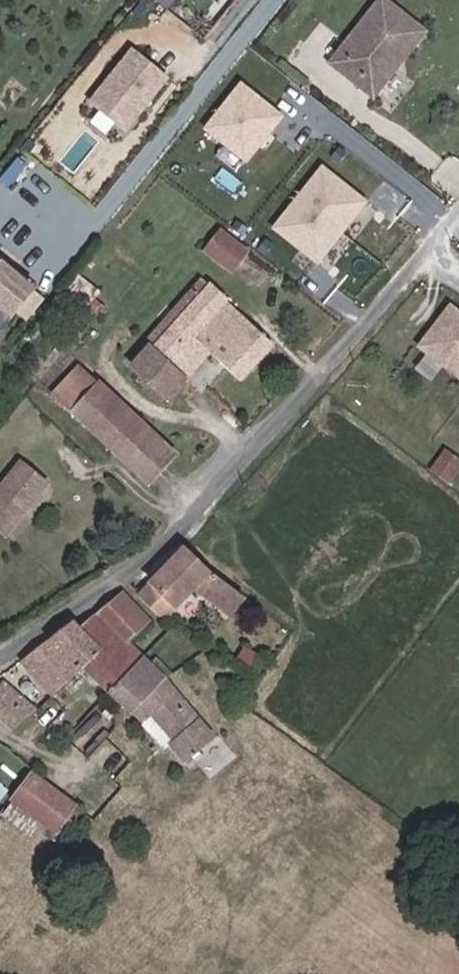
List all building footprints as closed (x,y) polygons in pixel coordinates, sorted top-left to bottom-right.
[(388,0),(377,0),(346,43),(349,63),(340,74),(357,86),(366,75),(385,89),(401,68),(395,64),(399,57),(404,57),(425,28),(388,0)] [(329,66),(340,74),(349,63),(346,43),(329,66)] [(169,79),(134,51),(92,102),(127,130),(169,79)] [(377,101),(385,89),(366,75),(357,86),(377,101)] [(285,115),(243,82),(205,130),(248,163),(285,115)] [(275,229),(318,263),(365,203),(323,170),(275,229)] [(225,227),(206,251),(235,274),(254,249),(225,227)] [(0,260),(0,306),(11,315),(34,289),(0,260)] [(186,319),(213,289),(209,284),(181,315),(186,319)] [(160,350),(142,370),(173,397),(212,354),(242,381),(274,347),(213,289),(186,319),(160,350)] [(452,304),(421,345),(458,373),(458,309),(452,304)] [(160,350),(186,319),(181,315),(154,344),(155,345),(160,350)] [(137,365),(142,370),(160,350),(155,345),(137,365)] [(101,380),(86,365),(56,395),(72,410),(101,380)] [(178,454),(101,380),(72,410),(149,484),(178,454)] [(26,460),(0,491),(0,526),(11,535),(54,483),(26,460)] [(233,615),(247,596),(189,545),(140,596),(160,618),(172,611),(197,588),(233,615)] [(97,617),(131,648),(154,627),(123,595),(97,617)] [(168,751),(186,769),(217,737),(175,689),(131,648),(97,617),(83,629),(103,650),(83,668),(143,728),(154,719),(175,744),(168,751)] [(76,673),(83,668),(103,650),(83,629),(78,624),(49,646),(76,673)] [(50,692),(76,673),(49,646),(28,662),(50,692)] [(7,685),(0,692),(0,711),(17,728),(33,711),(7,685)] [(200,694),(194,701),(201,709),(208,703),(200,694)] [(41,820),(62,837),(71,826),(64,821),(78,804),(37,772),(16,800),(18,801),(6,815),(30,834),(41,820)] [(11,790),(0,779),(0,801),(11,790)]
